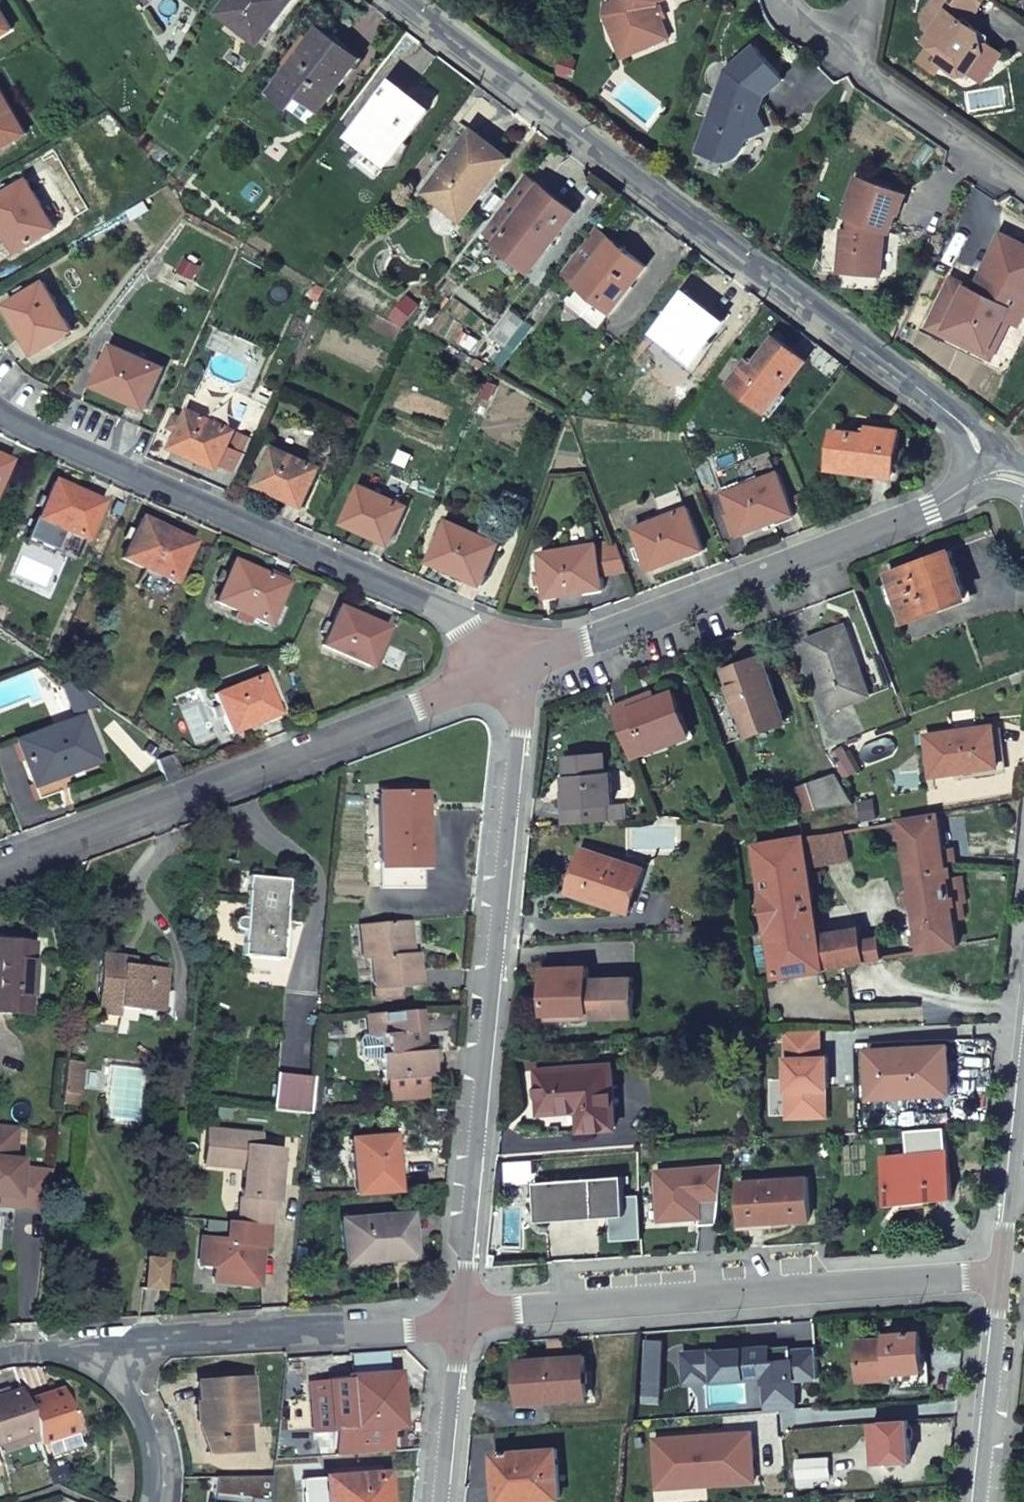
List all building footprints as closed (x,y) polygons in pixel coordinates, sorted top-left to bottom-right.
[(219,12),(259,43),(293,0),(229,0),(219,12)] [(680,38),(664,9),(680,0),(616,0),(615,5),(610,4),(609,17),(634,64),(680,38)] [(983,0),(935,0),(923,17),(926,31),(936,37),(930,45),(947,56),(942,62),(960,74),(965,68),(972,73),(991,70),(1002,55),(990,46),(988,43),(982,43),(980,36),(977,34),(979,30),(967,22),(983,0)] [(13,29),(0,8),(0,36),(13,29)] [(323,108),(356,64),(335,47),(339,42),(321,28),(272,91),(292,108),(303,94),(323,108)] [(335,47),(356,64),(360,59),(339,42),(335,47)] [(730,81),(727,89),(720,86),(700,148),(699,150),(723,158),(724,158),(725,158),(726,158),(727,158),(728,158),(729,158),(730,158),(731,158),(732,157),(733,157),(734,157),(735,156),(736,156),(737,155),(738,155),(738,154),(739,153),(740,153),(740,152),(741,152),(742,151),(743,150),(743,149),(744,149),(744,148),(745,147),(745,146),(746,146),(746,145),(746,144),(746,143),(746,142),(746,141),(747,140),(747,139),(747,138),(747,137),(767,128),(760,111),(754,108),(758,100),(785,77),(762,49),(756,43),(727,68),(729,78),(730,81)] [(991,70),(972,73),(984,81),(991,70)] [(429,111),(392,83),(354,132),(390,161),(429,111)] [(27,132),(0,87),(0,149),(27,132)] [(508,158),(474,131),(428,191),(443,203),(447,198),(466,213),(508,158)] [(286,153),(273,143),(266,153),(278,162),(286,153)] [(576,212),(525,173),(481,231),(531,270),(576,212)] [(853,200),(847,219),(852,221),(850,232),(844,232),(841,275),(881,278),(883,246),(875,239),(878,230),(888,235),(896,215),(898,216),(906,195),(857,178),(851,198),(853,199),(853,200)] [(11,189),(3,194),(0,196),(0,221),(18,251),(58,227),(28,179),(11,189)] [(11,189),(8,183),(0,187),(0,189),(3,194),(11,189)] [(593,295),(609,308),(628,283),(632,286),(647,266),(596,227),(563,272),(578,284),(582,286),(569,303),(580,311),(593,295)] [(943,336),(946,330),(985,348),(1005,307),(1011,310),(1019,314),(1023,305),(1023,246),(1001,235),(997,233),(978,273),(987,278),(979,294),(971,290),(948,279),(925,327),(943,336)] [(197,267),(186,261),(180,271),(193,277),(197,267)] [(978,273),(971,290),(979,294),(987,278),(978,273)] [(45,282),(28,291),(18,298),(7,304),(36,353),(74,331),(67,318),(71,315),(65,305),(60,307),(45,282)] [(628,283),(609,308),(614,311),(632,286),(628,283)] [(18,298),(28,291),(25,286),(15,291),(18,298)] [(725,323),(685,293),(655,331),(695,361),(725,323)] [(597,324),(609,308),(593,295),(580,311),(597,324)] [(420,306),(411,298),(396,317),(405,324),(420,306)] [(946,330),(943,336),(982,353),(988,356),(991,351),(1011,310),(1005,307),(985,348),(946,330)] [(493,335),(507,346),(525,321),(512,311),(493,335)] [(395,341),(402,328),(377,314),(370,327),(395,341)] [(525,321),(507,346),(513,351),(532,326),(525,321)] [(807,361),(777,337),(755,365),(749,360),(731,383),(767,412),(807,361)] [(165,368),(112,344),(94,386),(146,409),(165,368)] [(256,402),(271,407),(274,400),(260,393),(256,402)] [(191,409),(185,422),(182,429),(173,448),(219,468),(221,464),(241,472),(256,439),(191,409)] [(182,429),(185,422),(178,419),(175,426),(182,429)] [(868,435),(834,430),(830,467),(893,476),(900,432),(869,427),(868,435)] [(321,467),(274,446),(257,484),(303,506),(321,467)] [(725,493),(732,511),(739,532),(741,534),(795,513),(779,473),(725,493)] [(54,482),(46,500),(42,510),(37,520),(83,542),(101,502),(54,482)] [(407,506),(360,485),(343,522),(390,544),(407,506)] [(42,510),(46,500),(39,497),(34,507),(42,510)] [(635,527),(642,546),(646,556),(651,569),(703,549),(688,508),(635,527)] [(739,532),(732,511),(725,514),(733,534),(739,532)] [(140,519),(134,533),(129,542),(121,559),(172,584),(192,544),(140,519)] [(500,544),(448,520),(430,561),(482,585),(500,544)] [(129,542),(134,533),(127,529),(122,539),(129,542)] [(540,552),(543,572),(545,582),(548,597),(604,587),(601,572),(626,568),(615,539),(595,543),(540,552)] [(646,556),(642,546),(635,549),(639,558),(646,556)] [(951,551),(889,574),(906,621),(968,597),(951,551)] [(250,618),(266,625),(275,606),(284,585),(233,562),(226,577),(223,584),(214,602),(237,612),(235,619),(247,624),(250,618)] [(545,582),(543,572),(535,574),(538,584),(545,582)] [(216,582),(223,584),(226,577),(219,574),(216,582)] [(275,606),(266,625),(273,628),(282,609),(275,606)] [(338,608),(330,625),(326,635),(321,646),(367,667),(384,629),(338,608)] [(326,635),(330,625),(322,622),(318,632),(326,635)] [(845,625),(807,639),(834,709),(868,696),(855,662),(859,661),(845,625)] [(786,721),(762,656),(723,671),(739,713),(745,711),(753,734),(786,721)] [(212,696),(216,706),(221,717),(228,735),(277,715),(261,675),(212,696)] [(73,712),(100,703),(72,683),(64,685),(73,712)] [(632,701),(614,708),(627,741),(643,736),(648,747),(689,731),(674,691),(655,698),(634,707),(632,701)] [(652,692),(632,701),(634,707),(655,698),(652,692)] [(221,717),(216,706),(209,709),(214,720),(221,717)] [(81,717),(15,742),(37,800),(68,789),(63,775),(98,762),(81,717)] [(993,726),(926,737),(932,776),(999,765),(993,726)] [(643,736),(627,741),(634,759),(691,736),(689,731),(648,747),(643,736)] [(831,754),(846,780),(859,771),(844,746),(831,754)] [(570,824),(608,821),(606,804),(613,804),(610,772),(605,772),(604,752),(567,755),(568,775),(567,776),(568,791),(570,824)] [(163,780),(180,774),(172,755),(156,760),(163,780)] [(817,810),(857,803),(838,774),(808,783),(817,810)] [(817,810),(808,783),(797,787),(805,811),(817,810)] [(564,824),(570,824),(568,791),(562,791),(564,824)] [(379,794),(379,833),(423,829),(423,793),(379,794)] [(608,821),(625,819),(623,803),(613,804),(606,804),(608,821)] [(945,865),(937,815),(901,821),(923,953),(959,947),(950,894),(966,891),(961,863),(945,865)] [(423,829),(379,833),(380,888),(420,888),(420,863),(423,863),(423,829)] [(842,831),(804,837),(808,862),(846,855),(842,831)] [(778,977),(825,969),(820,934),(808,862),(804,837),(756,846),(766,907),(752,909),(753,913),(767,911),(778,977)] [(629,910),(642,868),(584,848),(572,886),(601,896),(600,901),(629,910)] [(247,875),(241,930),(246,930),(244,950),(276,954),(278,937),(281,937),(283,921),(287,880),(247,875)] [(571,891),(600,901),(601,896),(572,886),(571,891)] [(404,920),(360,924),(362,958),(371,957),(373,989),(404,986),(419,985),(416,953),(413,953),(406,954),(404,920)] [(411,920),(404,920),(406,954),(413,953),(411,920)] [(846,966),(865,963),(861,939),(860,928),(820,934),(825,969),(846,966)] [(865,963),(884,959),(880,936),(861,939),(865,963)] [(1,1012),(24,1014),(31,945),(0,941),(0,1012),(1,1012)] [(165,969),(133,965),(120,964),(121,955),(98,953),(92,1016),(115,1017),(116,1007),(162,1011),(165,969)] [(120,964),(133,965),(134,956),(121,955),(120,964)] [(590,1016),(628,1014),(632,977),(589,978),(588,964),(543,966),(546,1012),(590,1010),(590,1016)] [(404,986),(373,989),(374,1001),(405,1000),(404,986)] [(419,1009),(367,1013),(368,1034),(361,1035),(357,1040),(358,1057),(363,1060),(378,1059),(380,1078),(389,1077),(391,1102),(425,1099),(423,1075),(432,1074),(431,1051),(422,1052),(419,1009)] [(546,1018),(590,1016),(590,1010),(546,1012),(546,1018)] [(948,1046),(868,1051),(870,1097),(950,1092),(948,1046)] [(80,1064),(63,1063),(60,1096),(75,1097),(77,1097),(80,1064)] [(612,1065),(538,1071),(541,1112),(581,1109),(582,1128),(615,1126),(612,1065)] [(276,1075),(272,1110),(309,1115),(310,1108),(313,1079),(276,1075)] [(75,1097),(60,1096),(59,1107),(74,1108),(75,1097)] [(20,1168),(21,1160),(13,1159),(17,1126),(0,1125),(0,1196),(15,1198),(14,1207),(48,1211),(52,1171),(20,1168)] [(242,1170),(239,1198),(275,1201),(281,1150),(259,1147),(260,1135),(207,1129),(202,1165),(242,1170)] [(350,1140),(354,1195),(397,1192),(393,1136),(350,1140)] [(917,1147),(918,1155),(927,1154),(927,1146),(917,1147)] [(882,1158),(887,1200),(914,1197),(914,1202),(952,1198),(946,1152),(927,1154),(918,1155),(882,1158)] [(623,1176),(542,1182),(545,1214),(626,1207),(623,1176)] [(807,1178),(740,1184),(743,1223),(810,1218),(807,1178)] [(0,1196),(0,1206),(14,1207),(15,1198),(0,1196)] [(275,1201),(239,1198),(237,1222),(268,1225),(270,1208),(275,1209),(275,1201)] [(409,1216),(340,1221),(344,1265),(413,1258),(409,1216)] [(266,1245),(268,1225),(237,1222),(228,1221),(226,1242),(201,1241),(199,1266),(214,1267),(213,1283),(258,1286),(261,1247),(266,1245)] [(147,1257),(144,1288),(166,1291),(169,1259),(147,1257)] [(858,1341),(861,1380),(891,1377),(892,1387),(931,1384),(929,1368),(924,1368),(922,1331),(888,1333),(888,1339),(858,1341)] [(662,1341),(646,1340),(643,1394),(659,1395),(662,1341)] [(789,1345),(768,1347),(769,1361),(789,1360),(789,1352),(789,1345)] [(817,1379),(815,1349),(789,1352),(789,1360),(769,1361),(768,1347),(687,1353),(688,1358),(682,1358),(684,1382),(706,1380),(705,1373),(715,1372),(715,1366),(742,1364),(743,1377),(764,1376),(764,1383),(770,1382),(772,1411),(795,1410),(793,1381),(817,1379)] [(585,1355),(517,1360),(521,1401),(588,1396),(585,1355)] [(742,1364),(715,1366),(715,1372),(716,1380),(743,1377),(742,1364)] [(392,1398),(390,1374),(347,1377),(350,1431),(400,1427),(398,1397),(392,1398)] [(221,1440),(223,1453),(246,1451),(244,1421),(252,1421),(248,1378),(197,1381),(197,1400),(203,1400),(204,1404),(205,1424),(203,1424),(208,1440),(221,1440)] [(0,1395),(0,1443),(36,1431),(25,1401),(21,1388),(0,1395)] [(25,1401),(36,1431),(40,1444),(77,1431),(62,1389),(25,1401)] [(206,1454),(223,1453),(221,1440),(208,1440),(203,1424),(205,1424),(204,1404),(195,1404),(196,1425),(206,1454)] [(909,1421),(873,1423),(877,1462),(912,1460),(909,1421)] [(757,1431),(654,1437),(658,1490),(762,1484),(757,1431)] [(494,1452),(496,1476),(502,1474),(504,1501),(560,1497),(556,1449),(494,1452)] [(830,1476),(830,1459),(797,1459),(798,1487),(814,1487),(814,1477),(830,1476)] [(502,1474),(496,1476),(498,1501),(504,1501),(502,1474)] [(382,1499),(387,1499),(385,1479),(352,1482),(352,1476),(302,1480),(304,1501),(382,1501),(382,1499)]
